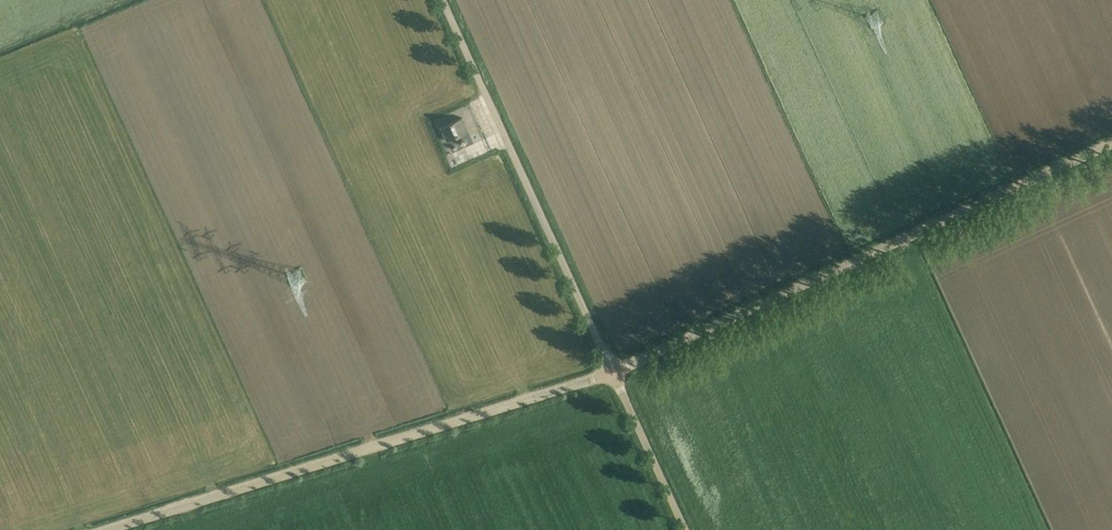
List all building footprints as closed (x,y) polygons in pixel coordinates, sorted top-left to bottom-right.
[(468,131),(462,117),(440,127),(446,141),(468,131)]
